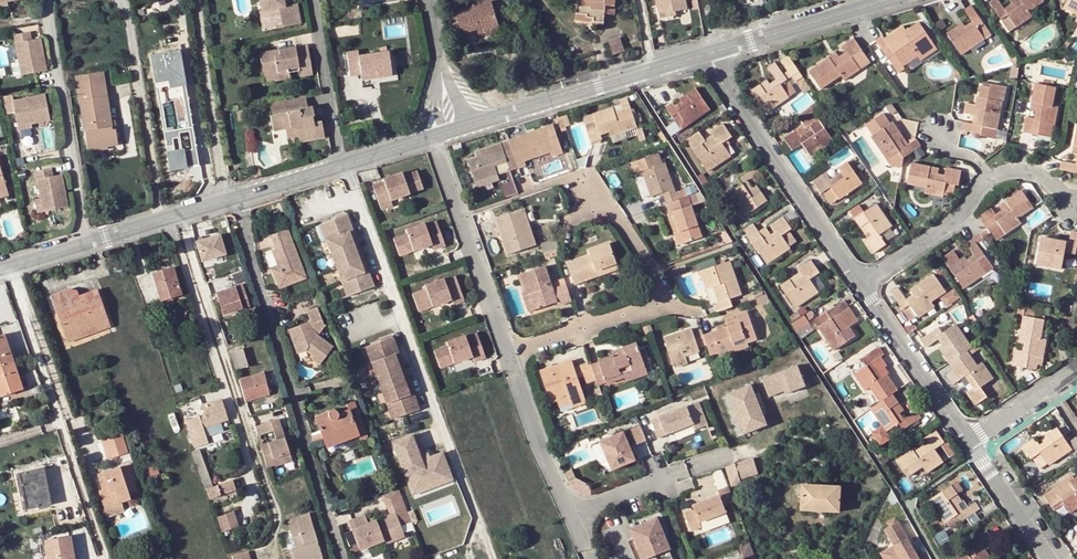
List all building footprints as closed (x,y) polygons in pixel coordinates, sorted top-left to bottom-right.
[(262,13),(268,13),(270,32),(298,28),(295,9),(290,9),(289,0),(261,0),(262,13)] [(477,29),(482,28),(484,33),(485,36),(499,32),(490,1),(494,0),(470,0),(472,6),(455,12),(462,34),(477,29)] [(602,23),(604,14),(604,6),(613,6),(614,0),(571,0),(571,1),(572,3),(574,5),(577,6),(576,13),(586,14),(586,16),(593,17),(593,22),(602,23)] [(657,10),(672,8),(672,11),(685,8),(683,0),(655,0),(657,10)] [(989,3),(1001,21),(1007,17),(1015,29),(1031,16),(1028,12),(1045,0),(1019,0),(1004,11),(996,0),(993,0),(989,3)] [(1062,9),(1076,16),(1076,0),(1067,0),(1062,9)] [(604,6),(604,14),(612,15),(613,6),(604,6)] [(975,28),(982,23),(970,6),(963,11),(971,22),(964,27),(959,30),(957,27),(945,34),(961,56),(969,51),(983,41),(984,40),(975,28)] [(673,15),(672,11),(672,8),(657,10),(659,18),(673,15)] [(268,13),(262,13),(260,14),(262,33),(270,32),(268,13)] [(576,20),(593,22),(593,17),(586,16),(586,14),(576,13),(576,20)] [(1007,17),(1001,21),(1009,32),(1015,29),(1007,17)] [(941,19),(934,24),(939,31),(946,26),(941,19)] [(930,41),(918,23),(906,31),(903,27),(892,34),(895,39),(887,45),(883,40),(882,38),(875,42),(896,72),(902,68),(901,66),(918,56),(915,51),(930,41)] [(990,35),(982,23),(975,28),(984,40),(990,35)] [(13,37),(19,63),(21,77),(45,71),(39,40),(31,41),(29,33),(13,37)] [(883,40),(887,45),(895,39),(892,34),(883,40)] [(608,41),(613,55),(625,51),(620,37),(608,41)] [(844,53),(838,58),(830,63),(828,59),(808,72),(820,90),(840,76),(843,81),(859,70),(850,58),(860,50),(853,39),(841,47),(844,53)] [(985,43),(983,41),(969,51),(972,53),(985,43)] [(154,53),(176,169),(203,164),(195,124),(176,128),(172,109),(184,106),(180,86),(194,84),(187,47),(154,53)] [(298,72),(299,76),(299,81),(311,79),(307,50),(279,55),(280,60),(272,61),(271,56),(259,58),(263,80),(288,76),(288,73),(298,72)] [(349,75),(360,74),(377,72),(378,78),(390,76),(387,51),(358,55),(358,51),(346,53),(349,75)] [(393,51),(387,51),(390,76),(378,78),(378,82),(396,80),(393,51)] [(830,63),(838,58),(835,53),(828,59),(830,63)] [(787,56),(780,61),(787,71),(791,76),(795,83),(796,82),(799,86),(805,82),(803,78),(787,56)] [(21,77),(19,63),(13,64),(16,78),(21,77)] [(776,80),(769,85),(762,90),(759,86),(751,92),(766,114),(789,98),(780,85),(786,80),(774,63),(767,68),(776,80)] [(783,75),(786,80),(791,76),(787,71),(783,75)] [(377,72),(360,74),(361,81),(378,78),(377,72)] [(111,131),(109,120),(102,73),(75,78),(86,148),(106,145),(106,148),(117,146),(115,130),(111,131)] [(556,82),(553,75),(544,78),(547,85),(556,82)] [(289,82),(288,77),(288,76),(263,80),(264,87),(289,82)] [(795,93),(786,80),(780,85),(789,98),(795,93)] [(762,90),(769,85),(766,81),(759,86),(762,90)] [(1035,84),(1031,103),(1037,105),(1036,111),(1034,119),(1026,118),(1023,133),(1037,136),(1051,139),(1053,126),(1054,126),(1057,108),(1052,106),(1055,88),(1049,87),(1049,82),(1043,81),(1043,86),(1035,84)] [(811,90),(805,82),(799,86),(804,94),(811,90)] [(962,122),(960,130),(981,135),(982,127),(996,130),(1001,102),(1004,103),(1007,87),(991,84),(990,87),(981,85),(978,97),(976,97),(975,105),(965,103),(964,113),(974,115),(977,116),(976,124),(972,124),(962,122)] [(695,89),(686,95),(689,98),(682,103),(675,107),(666,96),(660,100),(681,131),(710,110),(695,89)] [(689,98),(686,95),(679,99),(682,103),(689,98)] [(17,129),(29,127),(49,122),(43,96),(12,103),(11,98),(2,100),(6,116),(13,114),(17,129)] [(599,135),(608,132),(619,128),(620,132),(637,127),(627,98),(619,100),(621,106),(583,118),(590,143),(600,139),(599,135)] [(305,100),(295,101),(301,146),(321,143),(319,126),(313,127),(311,127),(310,120),(312,120),(311,112),(306,112),(305,100)] [(301,146),(295,101),(270,105),(271,116),(268,117),(271,132),(283,131),(284,141),(296,140),(296,146),(301,146)] [(823,108),(819,102),(797,117),(803,125),(783,139),(791,151),(801,145),(809,157),(832,142),(815,115),(823,108)] [(890,103),(884,105),(890,114),(895,111),(890,103)] [(560,112),(556,113),(561,128),(564,127),(562,119),(560,112)] [(870,137),(885,160),(897,152),(902,158),(920,147),(915,140),(908,144),(903,147),(894,135),(899,132),(892,122),(890,124),(882,113),(865,125),(872,136),(870,137)] [(562,119),(564,127),(570,125),(568,117),(562,119)] [(710,133),(711,135),(714,140),(704,148),(701,144),(704,141),(698,132),(685,141),(706,171),(739,149),(731,138),(732,137),(723,124),(710,133)] [(982,127),(981,135),(980,136),(995,139),(996,130),(982,127)] [(508,143),(517,168),(526,165),(524,160),(537,156),(553,150),(545,128),(508,141),(508,143)] [(656,135),(662,143),(667,141),(661,132),(656,135)] [(908,144),(899,132),(894,135),(903,147),(908,144)] [(714,140),(711,135),(704,141),(701,144),(704,148),(714,140)] [(509,171),(517,168),(508,143),(500,145),(500,144),(479,151),(481,155),(475,157),(466,161),(474,183),(496,176),(493,167),(506,162),(509,171)] [(897,152),(885,160),(890,167),(892,167),(901,168),(902,158),(897,152)] [(1076,174),(1076,153),(1076,154),(1075,164),(1061,163),(1059,169),(1060,171),(1076,174)] [(538,161),(537,156),(524,160),(526,165),(538,161)] [(506,162),(493,167),(496,176),(509,171),(506,162)] [(820,194),(823,192),(830,187),(838,198),(838,200),(861,183),(846,162),(837,167),(841,173),(830,181),(824,173),(812,182),(820,194)] [(650,197),(654,196),(673,189),(664,163),(642,171),(644,178),(650,197)] [(928,173),(928,167),(911,164),(907,185),(925,188),(924,194),(942,198),(943,195),(945,184),(955,185),(959,186),(961,172),(945,169),(944,176),(936,174),(928,173)] [(8,196),(0,166),(0,198),(8,196)] [(757,195),(752,187),(747,181),(760,172),(756,166),(738,178),(742,184),(729,193),(745,216),(767,201),(760,192),(757,195)] [(254,170),(255,177),(262,174),(261,171),(260,169),(259,167),(253,169),(254,170)] [(34,173),(40,200),(43,214),(67,209),(59,176),(52,178),(49,169),(34,173)] [(383,182),(385,186),(373,190),(380,210),(392,205),(390,201),(423,188),(416,172),(402,177),(401,173),(382,180),(383,182)] [(498,181),(496,176),(474,183),(476,188),(498,181)] [(650,197),(644,178),(639,179),(646,198),(650,197)] [(502,185),(506,197),(516,193),(512,181),(502,185)] [(383,182),(372,186),(373,190),(385,186),(383,182)] [(945,184),(943,195),(953,197),(955,185),(945,184)] [(756,185),(752,187),(757,195),(760,192),(756,185)] [(830,187),(823,192),(831,205),(838,198),(830,187)] [(662,197),(674,193),(673,189),(654,196),(655,199),(662,197)] [(662,197),(665,205),(666,204),(671,202),(682,198),(687,197),(684,189),(674,193),(662,197)] [(1001,211),(994,215),(990,209),(978,218),(985,230),(979,234),(983,239),(991,234),(987,228),(996,223),(1005,234),(1021,223),(1018,219),(1032,208),(1021,191),(1005,201),(1008,206),(1001,211)] [(700,192),(687,197),(691,207),(705,201),(700,192)] [(691,207),(687,197),(682,198),(671,202),(666,204),(669,214),(672,213),(679,233),(674,234),(677,246),(701,237),(691,207)] [(43,214),(40,200),(34,201),(37,216),(43,214)] [(1008,206),(1005,201),(997,206),(1001,211),(1008,206)] [(867,238),(865,240),(873,253),(885,245),(878,235),(891,226),(876,204),(864,212),(859,204),(848,212),(853,219),(854,218),(860,228),(864,225),(871,235),(867,238)] [(495,220),(499,231),(504,230),(508,242),(503,244),(507,255),(535,246),(523,210),(495,220)] [(348,233),(351,232),(344,212),(332,217),(333,219),(318,224),(345,297),(372,287),(366,271),(362,273),(348,233)] [(667,215),(674,234),(679,233),(672,213),(669,214),(667,215)] [(743,230),(752,242),(767,264),(789,249),(788,247),(780,236),(788,230),(791,229),(782,217),(770,226),(775,232),(770,235),(764,240),(755,228),(752,224),(743,230)] [(406,234),(392,238),(398,255),(431,244),(432,249),(444,245),(437,225),(425,229),(424,225),(423,223),(405,230),(406,234)] [(761,223),(755,228),(764,240),(770,235),(765,227),(765,226),(763,223),(761,223)] [(996,240),(1005,234),(996,223),(987,228),(991,234),(996,240)] [(867,238),(871,235),(864,225),(860,228),(867,238)] [(270,235),(275,249),(282,267),(272,271),(278,288),(305,278),(287,228),(270,235)] [(504,230),(499,231),(503,244),(508,242),(504,230)] [(780,236),(788,247),(796,242),(788,230),(780,236)] [(200,239),(206,261),(235,253),(229,231),(200,239)] [(366,271),(351,232),(348,233),(362,273),(366,271)] [(719,235),(725,244),(731,241),(725,232),(719,235)] [(1040,238),(1035,264),(1060,269),(1064,252),(1075,254),(1076,242),(1076,233),(1070,232),(1068,243),(1040,238)] [(973,256),(966,261),(961,264),(958,260),(952,251),(942,258),(963,288),(992,269),(975,245),(983,239),(979,234),(965,244),(973,256)] [(539,244),(542,254),(553,251),(558,249),(554,239),(539,244)] [(595,271),(616,264),(608,243),(588,250),(590,256),(566,264),(574,285),(597,276),(595,271)] [(883,250),(886,255),(893,250),(890,246),(883,250)] [(282,267),(275,249),(272,250),(277,265),(270,268),(272,271),(282,267)] [(542,254),(544,260),(555,256),(553,251),(542,254)] [(809,280),(816,275),(819,273),(810,261),(798,269),(800,272),(780,286),(795,308),(818,293),(817,290),(809,280)] [(713,305),(716,313),(731,307),(729,299),(740,295),(734,281),(735,280),(729,262),(698,273),(705,291),(712,288),(717,303),(713,305)] [(618,269),(616,264),(595,271),(597,276),(618,269)] [(685,265),(673,270),(675,275),(687,270),(685,265)] [(566,286),(563,278),(550,283),(544,267),(520,275),(526,293),(530,291),(536,309),(556,302),(558,306),(571,301),(566,286)] [(160,301),(180,295),(172,268),(155,274),(158,283),(155,284),(160,301)] [(932,274),(918,284),(921,289),(913,294),(905,299),(897,287),(890,292),(902,310),(909,306),(916,317),(917,317),(933,307),(930,302),(945,292),(932,274)] [(824,286),(816,275),(809,280),(817,290),(824,286)] [(455,277),(444,281),(446,286),(457,282),(455,277)] [(464,301),(457,282),(446,286),(444,281),(443,279),(424,285),(425,289),(412,294),(418,311),(451,300),(452,305),(464,301)] [(921,289),(918,284),(910,289),(913,294),(921,289)] [(241,285),(224,291),(225,295),(218,297),(223,314),(248,307),(241,285)] [(83,302),(81,296),(78,297),(71,300),(69,294),(68,290),(52,296),(66,337),(91,328),(83,302)] [(528,312),(536,309),(530,291),(526,293),(522,294),(528,312)] [(95,292),(81,296),(83,302),(91,328),(106,323),(95,292)] [(817,328),(833,351),(855,336),(849,327),(858,321),(849,308),(844,301),(814,320),(818,327),(817,328)] [(910,321),(916,317),(909,306),(902,310),(910,321)] [(1023,317),(1025,308),(1018,307),(1016,316),(1023,317)] [(309,320),(294,326),(297,335),(291,337),(296,352),(303,350),(312,356),(311,359),(319,365),(331,348),(315,336),(322,325),(316,308),(305,311),(309,320)] [(1045,312),(1025,308),(1023,317),(1044,320),(1045,312)] [(789,317),(793,322),(801,317),(798,311),(789,317)] [(706,345),(709,355),(717,353),(733,347),(732,342),(744,339),(746,343),(756,340),(746,312),(724,320),(726,328),(703,336),(706,345)] [(793,322),(791,324),(796,333),(810,324),(804,315),(801,317),(793,322)] [(1044,320),(1023,317),(1019,335),(1025,336),(1023,344),(1022,351),(1014,350),(1011,365),(1026,368),(1028,356),(1043,359),(1046,340),(1041,339),(1042,333),(1044,320)] [(106,323),(91,328),(93,333),(108,327),(106,323)] [(909,324),(902,329),(907,335),(913,331),(909,324)] [(297,335),(294,326),(287,329),(291,337),(297,335)] [(943,354),(949,363),(971,348),(955,326),(942,335),(937,328),(920,340),(925,346),(937,339),(942,345),(946,351),(943,354)] [(93,333),(91,328),(66,337),(67,342),(93,333)] [(703,336),(701,330),(691,333),(691,330),(663,339),(673,368),(686,363),(684,356),(698,351),(697,349),(706,345),(703,336)] [(13,362),(4,335),(0,336),(0,366),(13,362)] [(392,354),(397,353),(390,335),(379,339),(380,342),(364,348),(392,421),(418,411),(412,394),(407,395),(392,354)] [(447,347),(433,351),(439,368),(471,357),(473,362),(484,358),(477,338),(466,342),(465,338),(464,336),(445,343),(447,347)] [(733,347),(717,353),(718,357),(747,347),(746,343),(744,339),(732,342),(733,347)] [(596,380),(597,385),(605,382),(606,384),(624,378),(633,374),(633,371),(644,367),(636,345),(622,349),(624,354),(612,358),(612,357),(598,362),(598,363),(591,366),(595,378),(596,380)] [(971,348),(949,363),(954,370),(947,375),(954,384),(960,379),(965,376),(970,383),(972,388),(966,393),(975,405),(987,397),(980,387),(992,378),(982,363),(977,367),(968,355),(971,353),(972,354),(976,351),(973,347),(971,348)] [(891,394),(897,390),(886,374),(882,377),(878,371),(873,363),(884,355),(879,348),(861,359),(866,366),(853,375),(864,391),(869,388),(879,402),(891,394)] [(610,353),(612,357),(612,358),(624,354),(622,349),(610,353)] [(246,366),(242,350),(230,353),(235,369),(246,366)] [(412,394),(397,353),(392,354),(407,395),(412,394)] [(1041,370),(1043,359),(1028,356),(1026,368),(1041,370)] [(583,398),(577,380),(573,368),(570,361),(539,371),(549,398),(559,394),(566,392),(570,402),(583,398)] [(13,362),(0,366),(0,390),(2,396),(22,390),(13,362)] [(591,366),(590,362),(580,366),(584,377),(586,383),(596,380),(595,378),(591,366)] [(797,364),(762,379),(769,396),(784,389),(786,392),(806,384),(797,364)] [(584,377),(580,366),(573,368),(577,380),(584,377)] [(633,374),(624,378),(625,382),(647,374),(644,367),(633,371),(633,374)] [(263,373),(239,379),(245,402),(268,395),(263,373)] [(965,376),(960,379),(965,386),(970,383),(965,376)] [(728,394),(746,434),(768,424),(764,415),(755,394),(751,384),(728,394)] [(566,392),(559,394),(562,405),(570,402),(566,392)] [(767,413),(758,393),(755,394),(764,415),(767,413)] [(891,394),(879,402),(869,409),(881,426),(872,433),(880,445),(881,445),(891,438),(886,431),(898,424),(902,430),(920,418),(915,411),(903,419),(899,414),(893,406),(898,403),(891,394)] [(585,403),(583,398),(570,402),(572,408),(585,403)] [(649,419),(656,436),(690,422),(693,429),(706,423),(697,400),(649,419)] [(202,416),(184,422),(193,449),(206,444),(204,440),(201,429),(220,423),(225,421),(219,401),(199,407),(202,416)] [(328,410),(326,412),(327,413),(326,415),(327,417),(327,418),(316,422),(325,444),(356,433),(357,436),(360,441),(368,438),(353,402),(345,405),(347,410),(338,414),(338,413),(337,410),(333,409),(330,409),(328,410)] [(893,406),(899,414),(903,411),(898,403),(893,406)] [(39,407),(43,416),(50,413),(47,404),(39,407)] [(327,413),(326,412),(314,417),(316,422),(327,418),(327,417),(326,415),(327,413)] [(281,454),(289,452),(278,418),(256,425),(259,433),(273,429),(276,438),(259,444),(266,465),(275,464),(275,465),(284,462),(281,454)] [(224,434),(220,423),(201,429),(204,440),(224,434)] [(639,423),(630,427),(636,443),(645,439),(639,423)] [(120,427),(99,434),(106,455),(128,448),(120,427)] [(1057,428),(1047,434),(1050,438),(1044,442),(1039,446),(1034,439),(1022,448),(1030,460),(1031,459),(1039,471),(1071,449),(1057,428)] [(599,440),(611,468),(634,459),(622,431),(599,440)] [(927,446),(923,449),(915,455),(912,450),(897,461),(908,478),(922,469),(926,473),(942,462),(934,449),(944,442),(936,431),(922,440),(927,446)] [(326,447),(357,436),(356,433),(325,444),(326,447)] [(395,443),(412,488),(439,477),(436,470),(445,466),(441,455),(420,463),(410,437),(395,443)] [(1076,437),(1069,442),(1075,451),(1076,449),(1076,439),(1076,437)] [(915,455),(923,449),(919,445),(912,450),(915,455)] [(233,492),(230,482),(211,488),(199,451),(192,453),(207,500),(233,492)] [(291,460),(289,452),(281,454),(284,462),(291,460)] [(727,467),(734,485),(743,482),(742,478),(759,472),(754,456),(727,467)] [(125,482),(132,480),(135,479),(129,464),(98,474),(102,490),(104,494),(100,495),(104,508),(121,503),(130,499),(129,496),(125,482)] [(439,477),(412,488),(414,493),(450,479),(445,466),(436,470),(439,477)] [(50,505),(42,469),(18,473),(26,509),(50,505)] [(1068,512),(1070,514),(1076,509),(1076,477),(1075,479),(1071,474),(1055,485),(1056,487),(1044,495),(1052,507),(1061,501),(1068,512)] [(577,478),(568,481),(571,486),(579,492),(592,495),(590,485),(577,478)] [(136,493),(132,480),(125,482),(129,496),(136,493)] [(957,480),(950,485),(957,495),(964,490),(957,480)] [(686,512),(693,530),(704,526),(701,520),(728,511),(726,505),(737,502),(730,485),(720,489),(722,494),(695,504),(697,508),(686,512)] [(839,488),(802,485),(800,510),(838,512),(839,488)] [(952,498),(957,495),(950,485),(928,501),(944,524),(945,523),(950,529),(978,508),(975,503),(962,510),(957,504),(952,498)] [(365,515),(350,521),(352,528),(350,529),(358,549),(382,539),(384,544),(404,536),(401,527),(411,523),(399,490),(383,496),(391,515),(376,521),(368,524),(367,520),(365,515)] [(961,501),(957,495),(952,498),(957,504),(961,501)] [(1059,518),(1068,512),(1061,501),(1052,507),(1059,518)] [(124,513),(121,503),(104,508),(107,518),(124,513)] [(233,512),(216,518),(221,533),(238,527),(233,512)] [(295,548),(291,549),(295,558),(322,558),(308,515),(291,520),(296,536),(300,534),(304,545),(295,548)] [(889,521),(891,526),(887,528),(896,545),(886,550),(891,558),(924,558),(920,550),(916,552),(898,516),(889,521)] [(671,549),(658,517),(630,528),(642,558),(646,558),(647,558),(670,550),(671,549)] [(973,550),(966,554),(964,551),(955,557),(957,558),(990,558),(984,550),(989,547),(993,543),(986,531),(973,539),(978,546),(973,550)] [(292,537),(295,548),(304,545),(300,534),(296,536),(292,537)] [(45,542),(48,558),(73,558),(69,538),(45,542)] [(45,542),(39,543),(42,558),(48,558),(45,542)] [(751,542),(741,546),(745,556),(736,558),(758,558),(751,542)] [(989,547),(984,550),(990,558),(994,558),(996,557),(989,547)] [(670,550),(647,558),(673,558),(670,550)] [(886,550),(883,552),(886,558),(891,558),(886,550)] [(233,558),(251,558),(248,551),(232,556),(233,558)]
